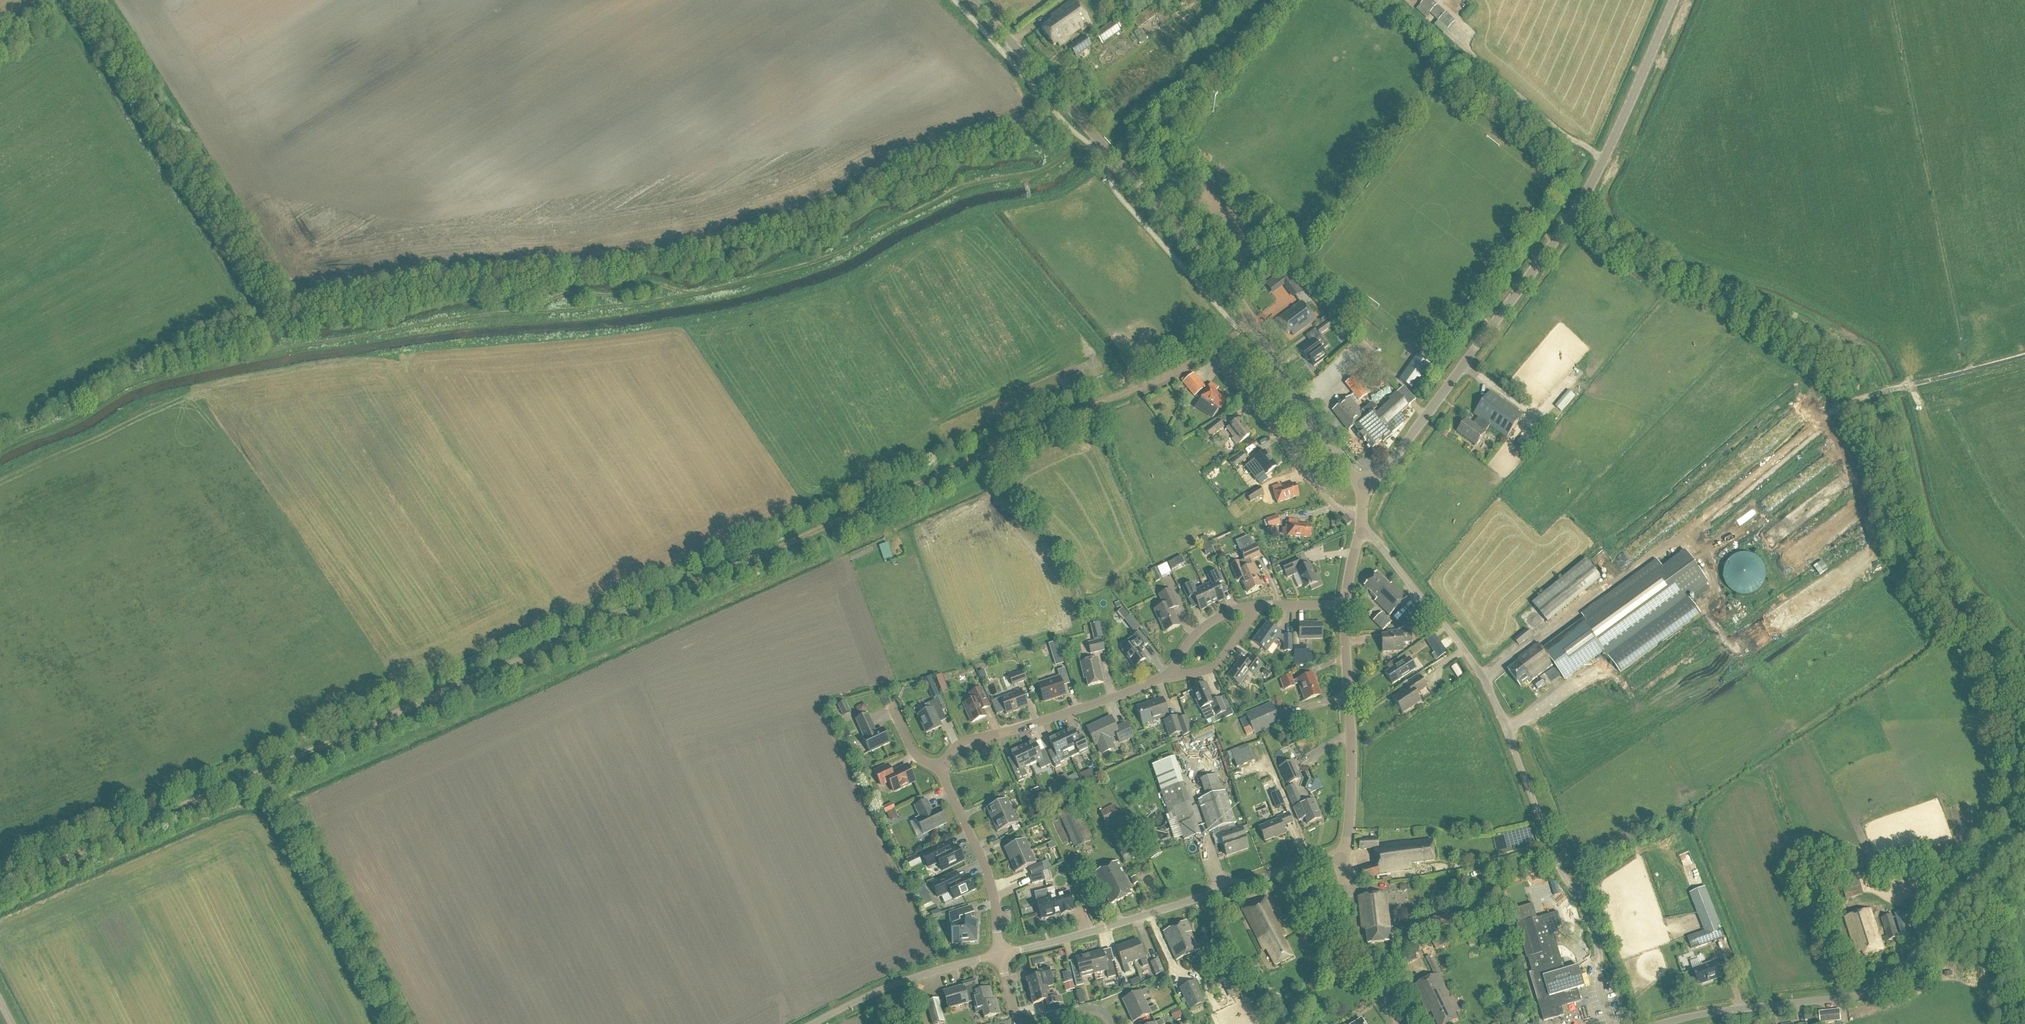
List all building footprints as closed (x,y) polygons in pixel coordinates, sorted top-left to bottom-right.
[(1090,25),(1072,0),(1050,16),(1049,21),(1040,28),(1053,45),(1056,43),(1059,47),(1090,25)] [(1437,7),(1429,0),(1427,0),(1422,6),(1431,14),(1437,7)] [(1457,15),(1462,19),(1468,11),(1463,7),(1457,15)] [(1456,22),(1446,13),(1439,21),(1448,30),(1456,22)] [(1151,16),(1135,28),(1144,39),(1160,27),(1151,16)] [(1115,21),(1095,35),(1102,45),(1122,31),(1115,21)] [(1443,40),(1447,36),(1440,27),(1436,31),(1443,40)] [(1084,37),(1069,47),(1076,58),(1082,54),(1085,57),(1094,51),(1084,37)] [(1457,74),(1463,67),(1454,59),(1446,68),(1453,74),(1455,72),(1457,74)] [(1286,270),(1276,277),(1283,287),(1286,290),(1292,298),(1302,291),(1296,283),(1286,270)] [(1315,321),(1301,303),(1277,320),(1288,334),(1290,332),(1294,337),(1315,321)] [(1316,330),(1320,336),(1332,327),(1328,321),(1316,330)] [(1324,345),(1335,339),(1330,330),(1319,336),(1324,345)] [(1327,358),(1322,351),(1314,340),(1300,351),(1308,362),(1313,369),(1327,358)] [(1144,364),(1156,359),(1152,351),(1141,356),(1144,364)] [(1430,364),(1417,355),(1400,381),(1412,389),(1430,364)] [(1181,382),(1194,398),(1206,388),(1193,373),(1181,382)] [(1390,403),(1375,415),(1373,412),(1376,409),(1372,404),(1361,412),(1355,405),(1359,402),(1367,395),(1353,378),(1345,384),(1353,394),(1333,412),(1348,431),(1354,427),(1359,433),(1358,434),(1365,443),(1371,450),(1381,443),(1382,444),(1392,437),(1391,435),(1407,422),(1401,415),(1409,408),(1408,408),(1416,402),(1404,387),(1388,400),(1390,403)] [(1202,397),(1197,405),(1203,406),(1214,416),(1219,408),(1221,410),(1228,399),(1217,392),(1219,389),(1210,383),(1202,397)] [(1475,388),(1473,394),(1483,397),(1485,392),(1475,388)] [(1523,417),(1491,393),(1475,416),(1479,419),(1474,425),(1467,420),(1458,433),(1477,446),(1486,433),(1490,427),(1507,439),(1523,417)] [(1569,394),(1556,410),(1561,415),(1575,399),(1569,394)] [(1809,407),(1794,414),(1799,425),(1814,418),(1809,407)] [(1236,446),(1240,442),(1251,434),(1239,419),(1227,429),(1235,438),(1232,440),(1236,446)] [(1218,421),(1205,431),(1207,433),(1210,438),(1224,428),(1220,423),(1218,421)] [(1276,466),(1264,452),(1252,461),(1260,470),(1261,469),(1266,475),(1276,466)] [(1247,458),(1243,453),(1230,463),(1234,468),(1247,458)] [(1299,496),(1295,484),(1282,489),(1281,485),(1272,488),(1277,504),(1299,496)] [(1264,494),(1260,487),(1246,496),(1250,502),(1264,494)] [(1833,528),(1840,535),(1853,523),(1846,515),(1833,528)] [(1266,520),(1269,529),(1281,525),(1277,516),(1266,520)] [(1351,523),(1346,516),(1342,520),(1347,527),(1351,523)] [(1298,521),(1289,520),(1288,537),(1311,538),(1311,526),(1298,525),(1298,521)] [(1235,526),(1240,533),(1245,529),(1239,522),(1235,526)] [(1243,560),(1230,566),(1237,582),(1242,580),(1248,593),(1261,587),(1256,574),(1257,573),(1254,566),(1253,566),(1251,560),(1259,557),(1255,546),(1254,545),(1249,537),(1236,542),(1240,552),(1243,560)] [(1631,552),(1636,559),(1646,553),(1641,545),(1631,552)] [(1519,664),(1508,671),(1521,688),(1527,684),(1529,685),(1553,668),(1565,683),(1606,653),(1621,674),(1699,618),(1686,600),(1709,583),(1686,552),(1663,568),(1657,560),(1581,615),(1585,620),(1543,650),(1538,643),(1520,656),(1519,664)] [(1755,594),(1761,590),(1765,584),(1766,576),(1765,567),(1760,561),(1752,556),(1742,555),(1734,558),(1728,564),(1725,571),(1724,579),(1726,586),(1732,592),(1739,596),(1749,597),(1755,594)] [(1795,562),(1796,560),(1793,557),(1777,572),(1783,579),(1798,566),(1795,562)] [(1302,568),(1298,559),(1283,566),(1289,579),(1300,574),(1306,588),(1311,586),(1312,590),(1323,586),(1318,575),(1315,576),(1310,564),(1302,568)] [(1174,561),(1168,564),(1171,571),(1177,568),(1174,561)] [(1549,624),(1604,580),(1588,561),(1534,605),(1549,624)] [(1822,562),(1814,568),(1820,576),(1828,570),(1822,562)] [(1156,568),(1150,571),(1155,583),(1161,580),(1156,568)] [(1211,584),(1203,588),(1211,605),(1217,602),(1217,603),(1224,600),(1218,586),(1223,583),(1218,573),(1208,578),(1211,584)] [(1389,586),(1376,573),(1364,586),(1371,593),(1370,594),(1376,600),(1374,601),(1390,616),(1406,598),(1391,584),(1389,586)] [(1292,581),(1297,593),(1302,591),(1297,579),(1292,581)] [(1211,605),(1203,588),(1196,591),(1193,585),(1184,589),(1188,599),(1194,597),(1200,611),(1207,607),(1211,605)] [(1178,608),(1171,592),(1160,597),(1163,606),(1154,611),(1165,633),(1179,626),(1173,610),(1178,608)] [(1380,611),(1371,620),(1383,632),(1392,623),(1380,611)] [(1124,620),(1130,628),(1136,623),(1131,615),(1124,620)] [(1388,636),(1382,637),(1383,652),(1403,650),(1402,642),(1411,641),(1411,632),(1425,631),(1424,623),(1398,625),(1399,632),(1387,633),(1388,636)] [(1313,625),(1314,624),(1300,625),(1300,641),(1322,640),(1321,625),(1313,625)] [(1261,650),(1266,654),(1276,640),(1284,644),(1284,653),(1292,652),(1291,636),(1283,636),(1267,625),(1258,636),(1252,643),(1261,650)] [(1520,646),(1533,636),(1528,630),(1516,641),(1520,646)] [(1144,650),(1142,649),(1148,645),(1139,634),(1134,638),(1137,642),(1123,652),(1135,667),(1145,660),(1140,653),(1144,650)] [(1447,653),(1437,638),(1428,644),(1439,659),(1447,653)] [(1090,655),(1104,652),(1101,641),(1087,645),(1090,655)] [(1305,653),(1305,648),(1293,648),(1294,658),(1294,666),(1306,666),(1306,665),(1313,664),(1312,652),(1305,653)] [(1060,653),(1052,656),(1055,667),(1063,664),(1060,653)] [(1247,664),(1241,659),(1227,678),(1239,687),(1249,673),(1254,676),(1262,666),(1251,658),(1247,664)] [(1415,669),(1408,658),(1385,673),(1392,684),(1415,669)] [(1103,684),(1097,660),(1080,664),(1084,680),(1086,680),(1087,688),(1103,684)] [(1069,685),(1064,670),(1057,672),(1059,678),(1037,685),(1043,703),(1065,696),(1062,687),(1069,685)] [(1267,678),(1271,673),(1265,670),(1262,675),(1267,678)] [(1021,671),(1014,674),(1018,684),(1025,682),(1021,671)] [(1290,677),(1281,681),(1285,691),(1299,686),(1305,702),(1321,697),(1312,675),(1292,682),(1290,677)] [(942,676),(936,678),(942,693),(948,691),(942,676)] [(1426,687),(1419,676),(1406,685),(1408,689),(1392,699),(1402,714),(1420,701),(1416,694),(1426,687)] [(1545,685),(1540,678),(1533,684),(1538,690),(1545,685)] [(1210,706),(1216,717),(1218,723),(1234,716),(1231,710),(1225,697),(1213,702),(1205,685),(1192,692),(1200,710),(1210,706)] [(900,688),(895,697),(900,700),(905,691),(900,688)] [(987,706),(980,690),(971,695),(972,698),(968,700),(968,702),(969,704),(963,706),(971,724),(985,718),(982,710),(983,708),(987,706)] [(1006,716),(1027,708),(1020,690),(1014,692),(1015,695),(1006,698),(1007,699),(998,703),(1001,710),(1003,709),(1006,716)] [(1169,737),(1180,734),(1182,738),(1191,735),(1185,719),(1177,721),(1177,719),(1169,721),(1162,701),(1137,709),(1142,725),(1162,719),(1169,737)] [(845,702),(838,706),(844,719),(851,715),(845,702)] [(941,713),(935,702),(924,707),(927,712),(918,717),(926,735),(941,728),(935,716),(941,713)] [(1281,724),(1271,704),(1246,715),(1248,718),(1241,722),(1248,737),(1255,734),(1256,735),(1281,724)] [(1115,730),(1110,719),(1107,720),(1105,720),(1101,722),(1100,723),(1087,729),(1095,746),(1097,745),(1101,755),(1110,751),(1106,741),(1116,736),(1120,744),(1132,738),(1126,725),(1115,730)] [(876,733),(871,722),(859,728),(864,739),(863,739),(870,754),(890,745),(883,730),(876,733)] [(847,727),(840,730),(844,740),(851,737),(847,727)] [(1072,731),(1060,736),(1068,753),(1071,759),(1087,752),(1081,737),(1075,739),(1072,731)] [(1068,753),(1060,736),(1049,741),(1054,753),(1049,755),(1055,769),(1060,766),(1059,764),(1064,762),(1061,756),(1068,753)] [(1033,743),(1022,749),(1031,767),(1038,764),(1041,771),(1050,766),(1044,754),(1039,756),(1033,743)] [(1247,745),(1230,751),(1234,760),(1237,768),(1254,762),(1247,745)] [(1031,767),(1022,749),(1011,754),(1016,766),(1011,769),(1018,783),(1023,781),(1022,779),(1026,777),(1024,770),(1031,767)] [(1152,765),(1170,819),(1170,821),(1172,821),(1176,832),(1177,833),(1181,832),(1184,841),(1200,836),(1175,758),(1152,765)] [(1073,767),(1081,763),(1078,759),(1071,762),(1073,767)] [(1297,781),(1289,763),(1279,768),(1287,786),(1297,781)] [(909,772),(907,767),(893,773),(892,773),(891,774),(887,767),(875,773),(881,787),(889,783),(894,793),(895,792),(897,792),(900,791),(901,789),(907,787),(908,787),(911,785),(912,784),(914,783),(912,778),(912,776),(910,773),(909,772)] [(1064,789),(1071,786),(1066,775),(1059,778),(1064,789)] [(1217,776),(1200,781),(1206,798),(1198,801),(1209,833),(1218,830),(1227,857),(1249,850),(1242,828),(1235,831),(1233,825),(1234,824),(1224,792),(1222,793),(1217,776)] [(1314,781),(1310,793),(1310,795),(1323,789),(1319,779),(1315,781),(1314,781)] [(1051,789),(1054,796),(1062,792),(1060,785),(1051,789)] [(1294,785),(1285,790),(1298,818),(1303,816),(1307,825),(1321,819),(1312,800),(1303,805),(1294,785)] [(1038,788),(1030,792),(1035,802),(1042,798),(1038,788)] [(1279,791),(1270,794),(1276,809),(1284,806),(1279,791)] [(1007,800),(986,809),(992,821),(1012,812),(1007,800)] [(932,813),(927,802),(915,808),(920,819),(916,820),(923,835),(946,824),(939,810),(932,813)] [(892,804),(882,809),(885,814),(895,809),(892,804)] [(1092,840),(1076,806),(1058,815),(1074,848),(1092,840)] [(1100,812),(1107,826),(1120,820),(1113,806),(1100,812)] [(894,811),(887,814),(890,822),(898,818),(894,811)] [(997,834),(1018,824),(1012,812),(992,821),(997,834)] [(1292,823),(1288,814),(1277,818),(1278,820),(1259,828),(1265,842),(1286,834),(1283,827),(1292,823)] [(1114,843),(1125,864),(1139,857),(1128,836),(1114,843)] [(1359,849),(1374,848),(1377,865),(1360,870),(1363,882),(1379,877),(1379,873),(1412,869),(1411,864),(1435,861),(1432,841),(1411,844),(1411,843),(1379,847),(1378,838),(1358,840),(1359,849)] [(1153,839),(1142,845),(1151,860),(1162,854),(1153,839)] [(1025,840),(1004,849),(1010,861),(1030,852),(1025,840)] [(938,863),(942,872),(964,862),(960,855),(962,855),(958,848),(957,848),(957,847),(949,851),(946,844),(922,855),(928,868),(938,863)] [(1000,844),(992,846),(995,855),(1002,853),(1000,844)] [(1015,874),(1036,864),(1030,852),(1010,861),(1015,874)] [(1131,891),(1116,862),(1093,873),(1109,906),(1130,895),(1128,892),(1131,891)] [(1028,868),(1032,877),(1044,871),(1041,863),(1028,868)] [(1049,871),(1042,873),(1043,875),(1045,882),(1051,880),(1049,871)] [(968,876),(959,880),(956,873),(931,885),(937,898),(950,892),(953,901),(975,891),(968,876)] [(1030,878),(1032,885),(1045,882),(1043,875),(1030,878)] [(1813,878),(1816,889),(1822,887),(1818,876),(1813,878)] [(1841,882),(1846,900),(1863,895),(1858,877),(1841,882)] [(1557,882),(1551,883),(1554,894),(1560,892),(1557,882)] [(925,897),(928,896),(924,888),(921,889),(915,892),(919,900),(925,897)] [(1054,888),(1046,890),(1054,917),(1055,917),(1055,916),(1060,915),(1061,915),(1071,913),(1071,912),(1074,911),(1069,892),(1056,895),(1054,888)] [(1707,930),(1718,926),(1720,925),(1705,888),(1691,893),(1707,930)] [(1043,891),(1035,893),(1037,900),(1037,902),(1042,919),(1045,919),(1045,920),(1054,917),(1046,890),(1043,891)] [(1391,929),(1386,894),(1357,898),(1360,928),(1365,927),(1366,932),(1367,945),(1391,942),(1390,933),(1391,933),(1391,929)] [(964,896),(956,902),(960,908),(968,902),(964,896)] [(1268,902),(1266,899),(1242,911),(1263,951),(1266,950),(1274,966),(1292,957),(1282,938),(1285,937),(1276,918),(1272,920),(1269,914),(1273,912),(1268,902)] [(947,900),(941,903),(943,908),(950,904),(947,900)] [(1518,925),(1528,959),(1543,954),(1542,953),(1547,951),(1549,958),(1560,954),(1558,945),(1557,945),(1554,934),(1560,932),(1558,929),(1563,927),(1559,913),(1538,919),(1534,905),(1515,911),(1519,925),(1518,925)] [(949,914),(952,945),(976,943),(978,922),(971,922),(969,917),(973,916),(970,908),(949,914)] [(1884,952),(1870,910),(1845,919),(1857,955),(1864,953),(1866,958),(1884,952)] [(1448,916),(1433,918),(1435,930),(1449,928),(1449,927),(1453,926),(1452,917),(1448,918),(1448,916)] [(1892,916),(1881,919),(1888,942),(1900,938),(1892,916)] [(1905,916),(1896,919),(1902,938),(1911,935),(1905,916)] [(1200,951),(1187,923),(1163,933),(1176,962),(1200,951)] [(1718,926),(1707,930),(1687,937),(1691,949),(1723,938),(1718,926)] [(1200,939),(1206,953),(1217,948),(1211,934),(1200,939)] [(1138,939),(1127,943),(1134,962),(1140,960),(1143,967),(1147,965),(1138,939)] [(1134,962),(1127,943),(1116,948),(1122,965),(1125,974),(1130,972),(1127,965),(1134,962)] [(1102,951),(1089,954),(1094,974),(1106,971),(1108,979),(1115,977),(1112,962),(1105,964),(1102,951)] [(1543,954),(1528,959),(1529,959),(1533,973),(1530,974),(1544,1022),(1564,1016),(1562,1008),(1581,1002),(1577,989),(1585,987),(1579,967),(1565,971),(1560,954),(1549,958),(1547,951),(1542,953),(1543,954)] [(1094,974),(1089,954),(1075,958),(1079,971),(1072,972),(1076,987),(1083,985),(1081,977),(1094,974)] [(1150,963),(1155,976),(1164,972),(1159,959),(1150,963)] [(1718,964),(1695,971),(1700,986),(1723,979),(1718,964)] [(1054,986),(1052,979),(1049,968),(1038,971),(1039,976),(1026,979),(1030,992),(1047,988),(1054,986)] [(1070,974),(1062,975),(1064,983),(1072,981),(1070,974)] [(1430,1008),(1437,1023),(1450,1023),(1458,1020),(1448,999),(1450,998),(1439,974),(1413,986),(1425,1010),(1430,1008)] [(1227,981),(1235,997),(1240,995),(1242,1001),(1247,999),(1244,993),(1237,977),(1227,981)] [(963,986),(943,992),(948,1009),(973,1002),(976,1013),(982,1012),(984,1019),(999,1015),(996,1001),(993,1002),(989,988),(979,991),(976,980),(962,984),(963,986)] [(1180,989),(1189,1010),(1205,1003),(1195,981),(1180,989)] [(1072,982),(1064,984),(1066,992),(1074,990),(1072,982)] [(1047,988),(1030,992),(1033,1005),(1045,1001),(1046,1007),(1061,1004),(1059,998),(1057,999),(1056,994),(1049,995),(1047,988)] [(1122,1000),(1127,1011),(1145,1003),(1142,997),(1150,994),(1147,988),(1122,1000)] [(945,1023),(938,999),(927,1003),(933,1023),(939,1023),(945,1023)] [(1145,1003),(1127,1011),(1132,1023),(1151,1014),(1153,1019),(1163,1014),(1160,1009),(1157,1011),(1155,1006),(1148,1009),(1145,1003)] [(947,1018),(969,1011),(966,1004),(945,1010),(947,1018)] [(1183,1016),(1179,1008),(1172,1011),(1175,1019),(1183,1016)] [(1841,1021),(1840,1011),(1820,1013),(1821,1023),(1841,1021)]
